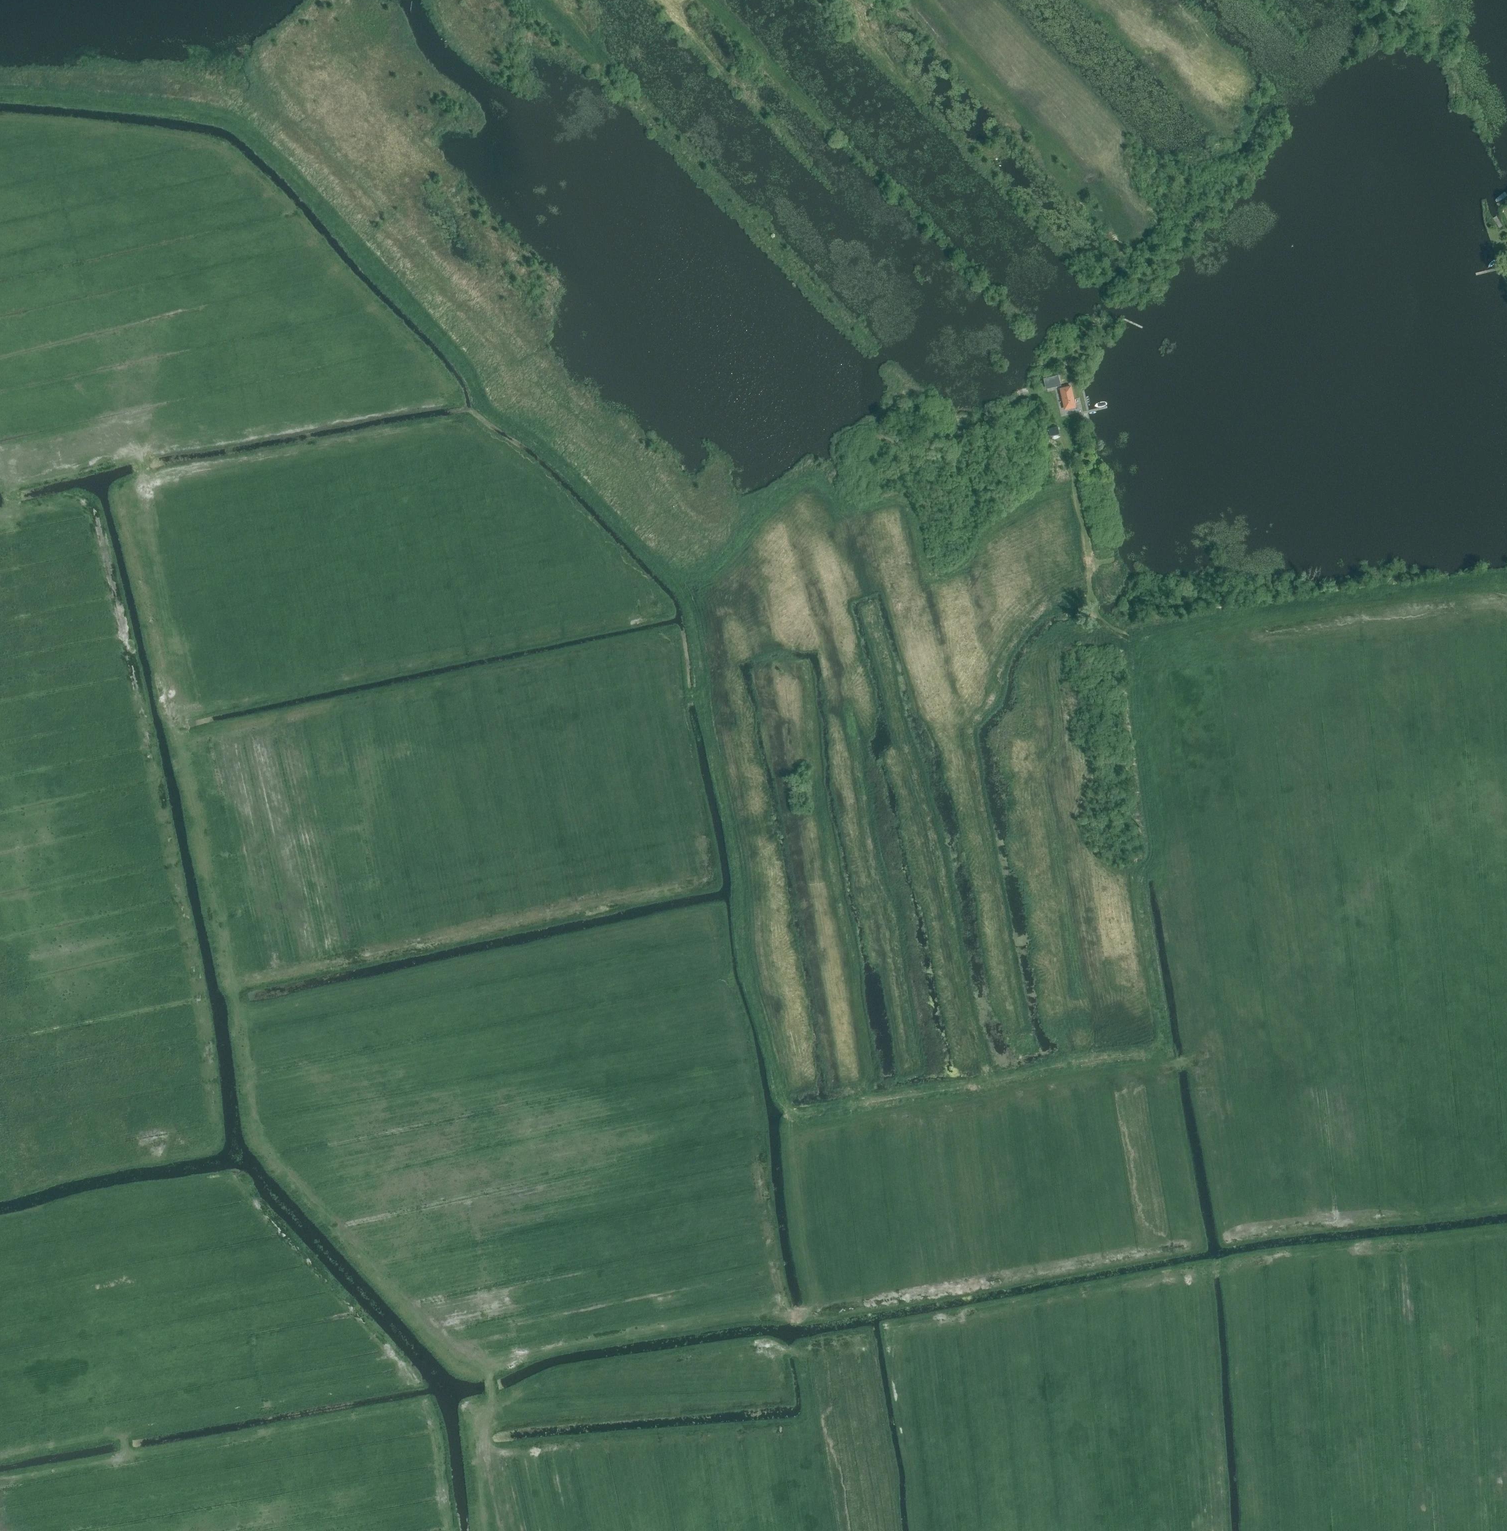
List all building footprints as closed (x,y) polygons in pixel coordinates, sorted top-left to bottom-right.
[(1503,226),(1497,216),(1494,218),(1500,228),(1503,226)] [(1046,388),(1061,385),(1059,375),(1044,379),(1046,388)] [(1064,408),(1073,407),(1076,406),(1072,387),(1060,389),(1064,408)] [(1054,427),(1048,428),(1050,436),(1059,434),(1060,434),(1058,426),(1054,427)]
